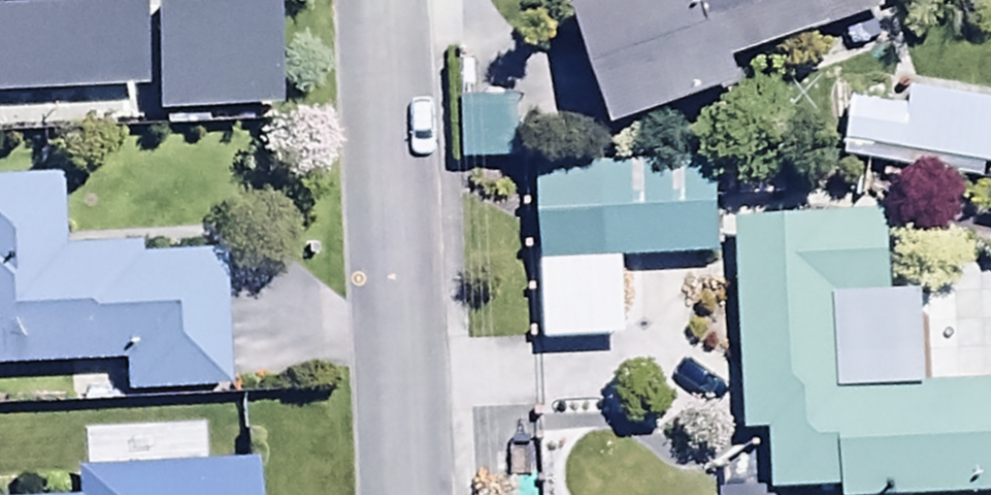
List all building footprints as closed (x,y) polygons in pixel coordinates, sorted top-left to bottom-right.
[(136,89),(129,0),(16,0),(16,10),(0,11),(0,96),(136,89)] [(607,130),(737,91),(730,67),(888,20),(882,0),(569,0),(607,130)] [(270,1),(143,5),(146,115),(273,111),(270,1)] [(838,163),(990,184),(990,104),(906,92),(903,113),(846,105),(838,163)] [(526,99),(458,99),(458,166),(526,166),(526,99)] [(537,171),(542,268),(712,260),(710,208),(783,204),(781,160),(537,171)] [(118,367),(118,397),(222,394),(219,256),(132,258),(132,248),(58,250),(57,179),(0,181),(0,371),(118,367)] [(733,226),(742,438),(765,437),(767,494),(831,494),(838,494),(990,494),(990,383),(839,390),(836,300),(888,298),(884,219),(733,226)] [(247,469),(68,473),(68,494),(248,494),(247,469)]
